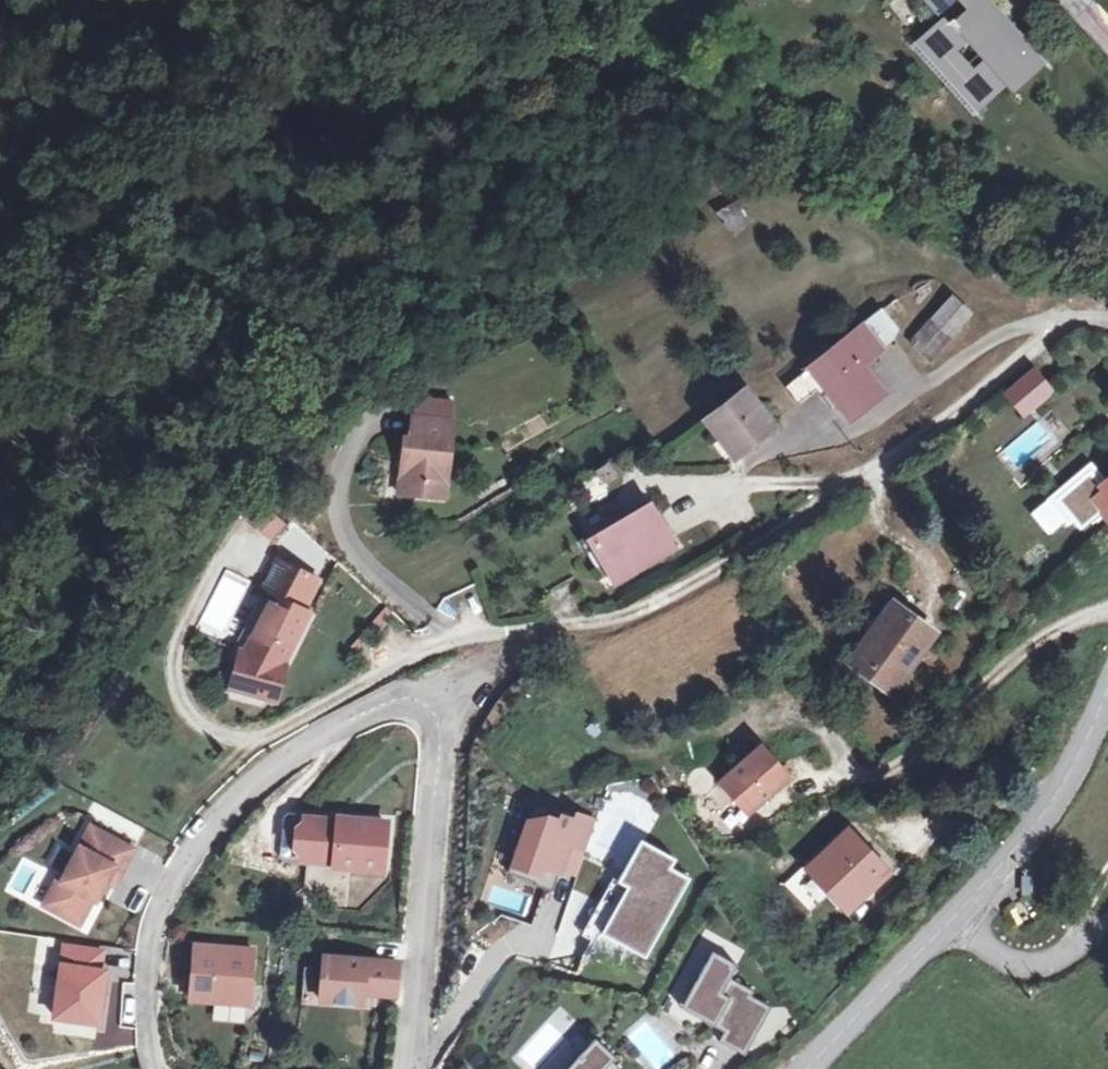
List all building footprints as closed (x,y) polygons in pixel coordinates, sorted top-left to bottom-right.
[(970,9),(955,22),(953,19),(951,20),(947,16),(924,37),(944,60),(967,40),(986,61),(963,82),(983,103),(1006,84),(1013,91),(1039,67),(978,0),(962,0),(970,9)] [(940,0),(931,0),(941,11),(946,6),(940,0)] [(944,60),(924,37),(913,46),(972,113),(983,103),(963,82),(944,60)] [(738,198),(716,209),(729,235),(751,223),(738,198)] [(970,317),(950,299),(910,344),(929,362),(970,317)] [(852,335),(843,341),(861,364),(893,339),(896,329),(882,312),(861,328),(852,335)] [(852,335),(861,328),(855,322),(847,328),(852,335)] [(843,341),(810,368),(824,386),(850,420),(884,393),(861,364),(843,341)] [(824,386),(810,368),(786,387),(801,405),(824,386)] [(1051,391),(1033,371),(1006,394),(1024,414),(1051,391)] [(774,426),(746,390),(706,420),(720,438),(724,435),(740,454),(774,426)] [(451,403),(418,400),(417,418),(449,422),(451,403)] [(417,418),(414,418),(411,439),(409,453),(404,453),(402,477),(423,478),(422,495),(445,497),(453,422),(449,422),(417,418)] [(724,435),(720,438),(736,458),(740,454),(724,435)] [(612,472),(607,465),(601,469),(606,476),(612,472)] [(423,478),(402,477),(400,492),(422,495),(423,478)] [(1101,486),(1104,491),(1093,500),(1107,518),(1107,480),(1101,486)] [(313,509),(302,497),(290,508),(302,520),(313,509)] [(676,546),(650,505),(590,541),(615,581),(676,546)] [(283,523),(267,509),(256,521),(272,536),(283,523)] [(319,581),(279,560),(263,591),(272,595),(248,644),(252,646),(249,656),(242,654),(232,689),(267,699),(269,694),(277,696),(275,693),(282,670),(311,613),(304,610),(319,581)] [(932,634),(893,605),(853,661),(891,690),(932,634)] [(788,777),(762,747),(721,783),(748,813),(788,777)] [(378,868),(384,821),(298,811),(293,859),(378,868)] [(584,849),(593,816),(574,811),(572,818),(559,815),(557,823),(519,812),(504,867),(537,876),(540,863),(562,869),(569,845),(584,849)] [(135,848),(86,821),(41,903),(78,924),(103,878),(115,885),(135,848)] [(888,872),(850,831),(811,867),(849,908),(888,872)] [(669,857),(641,841),(618,881),(627,886),(601,931),(643,955),(684,884),(661,871),(669,857)] [(104,949),(62,942),(50,1014),(92,1021),(104,949)] [(253,950),(190,944),(185,998),(248,1004),(253,950)] [(733,961),(711,951),(684,1006),(729,1029),(724,1040),(744,1050),(766,1008),(747,998),(750,991),(724,978),(733,961)] [(398,958),(321,953),(318,1000),(362,1003),(363,996),(396,998),(398,958)] [(98,1048),(135,1047),(135,1028),(97,1029),(98,1048)] [(590,1036),(560,1068),(609,1068),(604,1065),(612,1056),(590,1036)]
